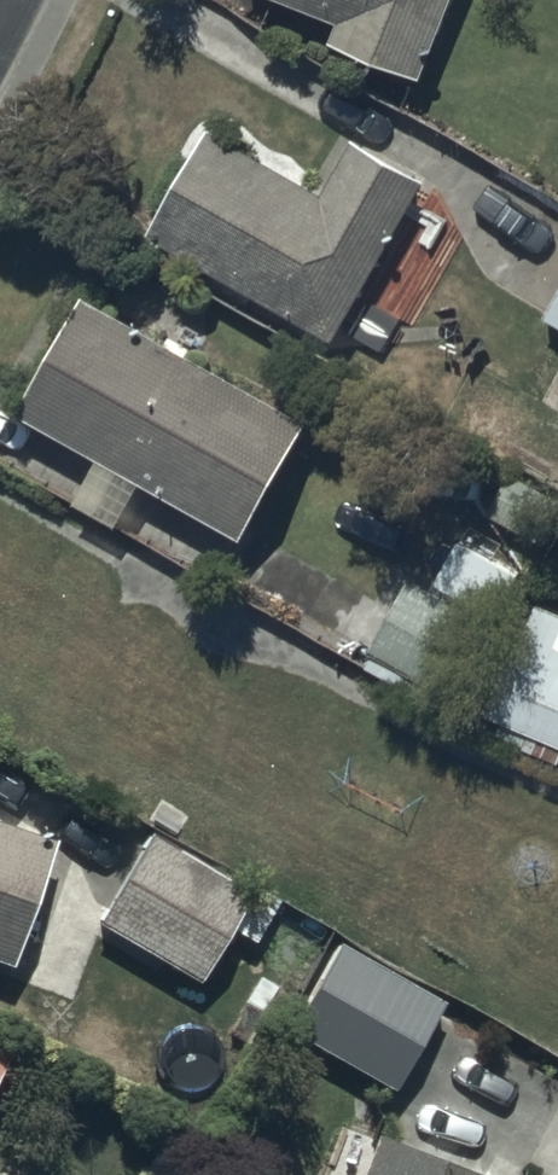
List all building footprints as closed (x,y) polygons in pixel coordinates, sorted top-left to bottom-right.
[(340,13),(332,33),(423,67),(448,0),(306,0),(340,13)] [(425,168),(348,123),(314,182),(206,121),(148,222),(335,329),(355,294),(381,310),(406,266),(378,250),(425,168)] [(543,307),(557,315),(557,281),(543,307)] [(307,410),(86,288),(21,406),(100,449),(93,462),(80,455),(70,474),(85,482),(77,496),(120,519),(145,474),(242,527),(307,410)] [(518,565),(459,532),(450,549),(444,546),(433,566),(440,570),(433,584),(414,573),(364,662),(413,689),(423,670),(451,685),(518,565)] [(540,599),(519,645),(510,641),(483,704),(557,737),(557,607),(540,599)] [(0,811),(0,954),(10,958),(52,828),(0,811)] [(244,886),(148,828),(96,914),(195,973),(225,922),(252,938),(278,893),(250,876),(244,886)] [(442,995),(339,940),(291,1029),(395,1084),(442,995)] [(376,1129),(344,1117),(322,1174),(496,1174),(376,1129)]
